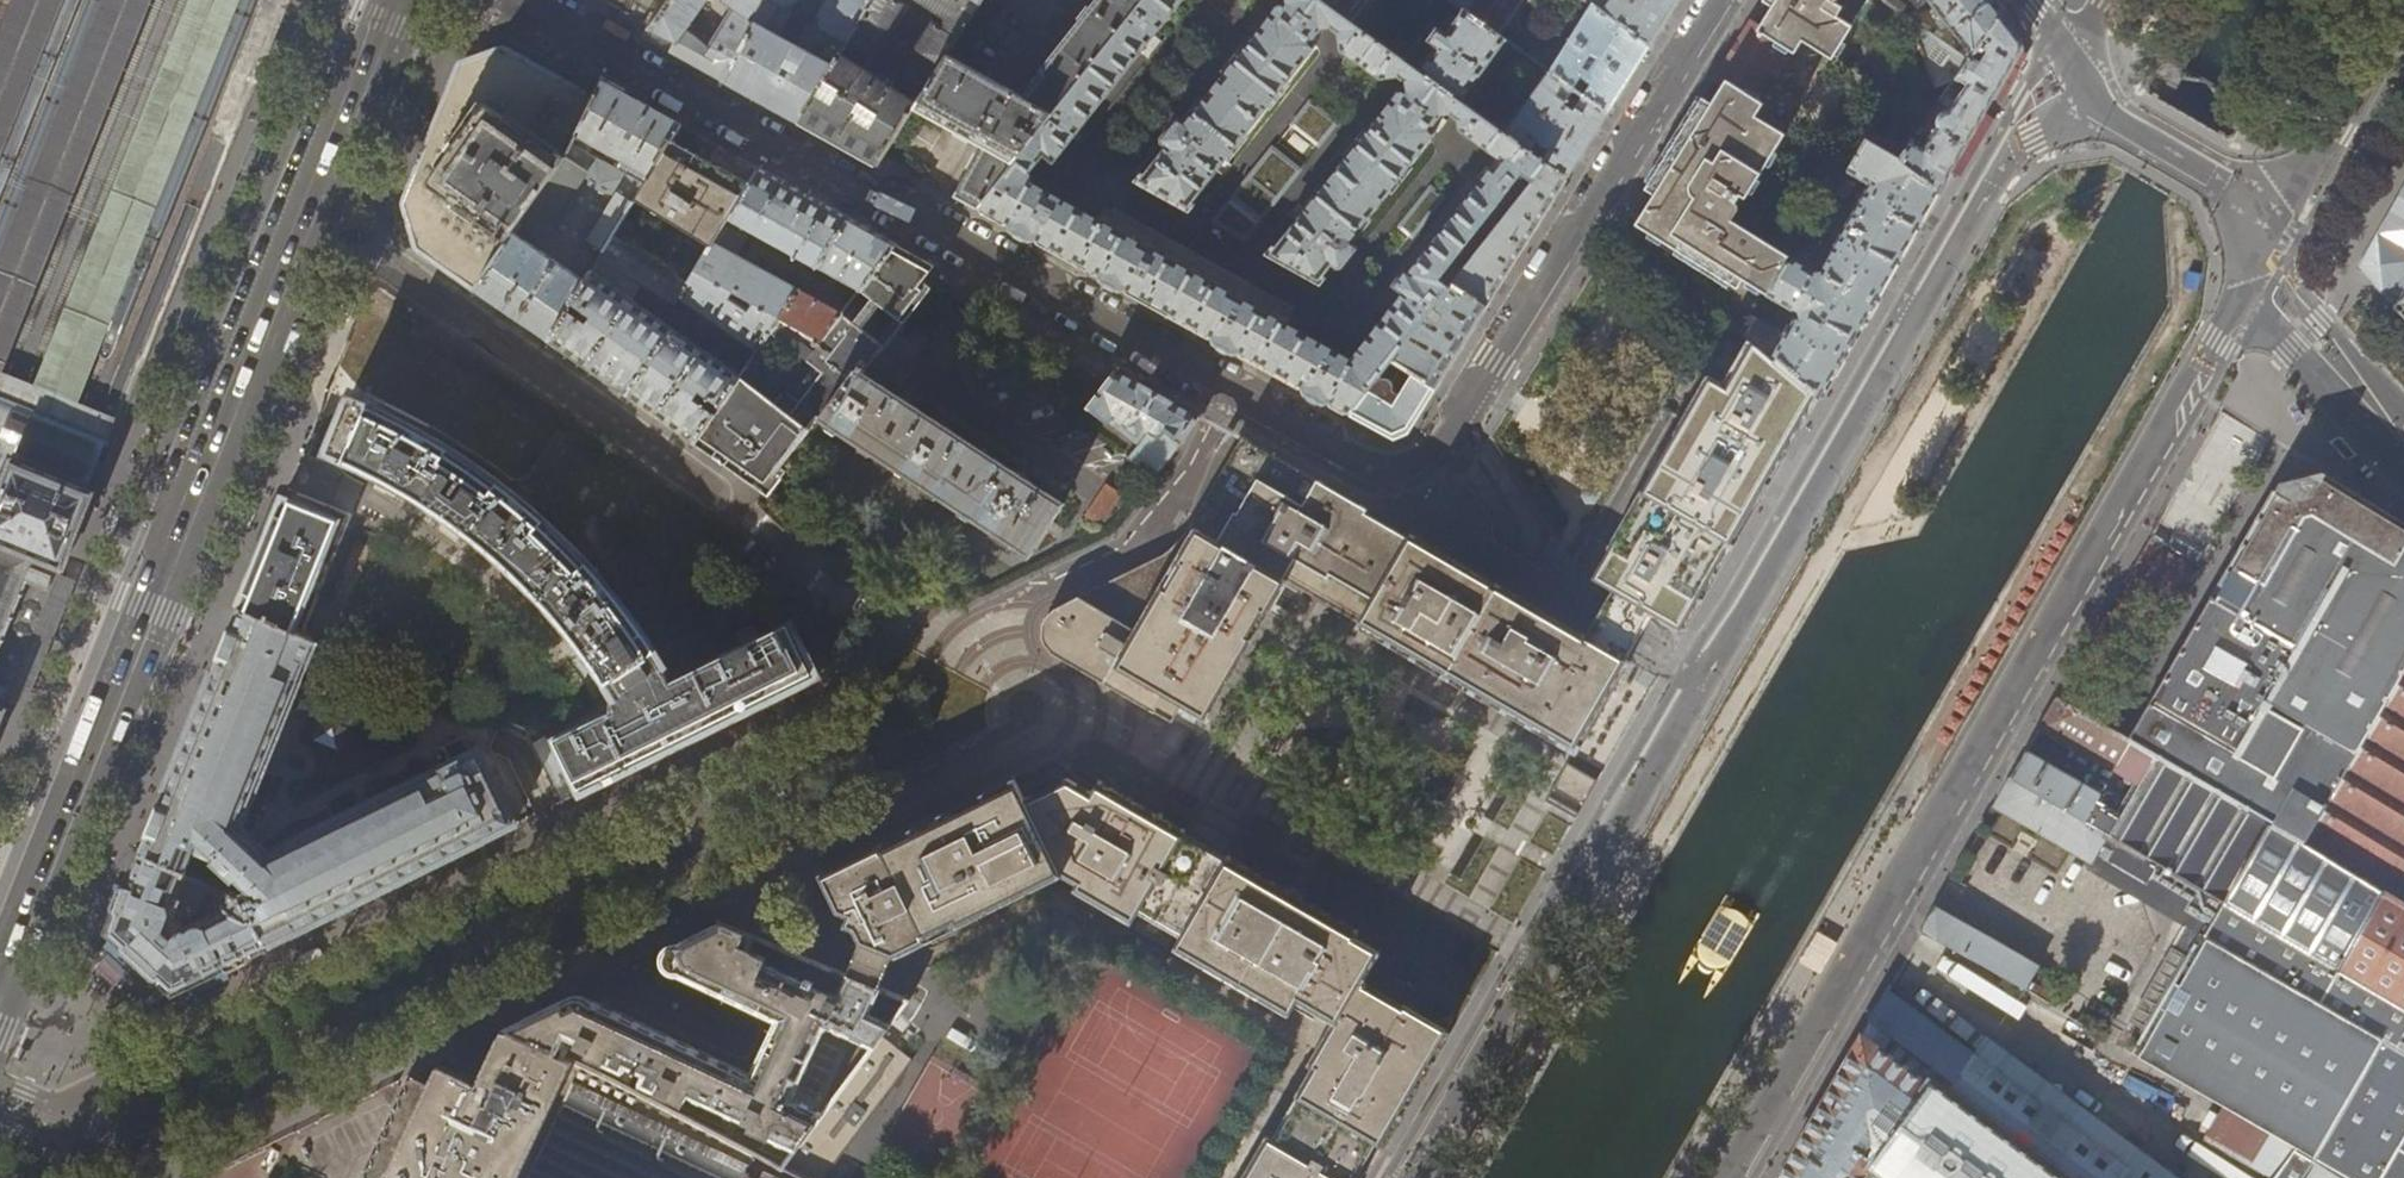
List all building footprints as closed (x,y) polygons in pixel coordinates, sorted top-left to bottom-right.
[(760,3),(755,0),(725,0),(722,4),(733,10),(711,47),(685,32),(708,0),(669,0),(650,27),(643,37),(671,53),(685,60),(723,81),(754,27),(747,23),(760,3)] [(760,3),(747,23),(754,27),(723,81),(755,99),(797,122),(839,56),(849,40),(875,0),(828,0),(811,27),(807,27),(795,48),(777,38),(790,16),(789,11),(796,0),(762,0),(760,3)] [(849,40),(866,51),(876,49),(903,7),(896,2),(897,0),(875,0),(849,40)] [(947,21),(941,30),(933,25),(905,68),(908,78),(926,89),(947,57),(980,4),(973,0),(914,0),(947,21)] [(1146,0),(1099,0),(1041,74),(1044,76),(1025,101),(947,57),(926,89),(916,104),(914,108),(984,147),(955,196),(979,209),(1146,0)] [(979,209),(1068,258),(1273,371),(1349,414),(1373,384),(1392,360),(1451,286),(1441,278),(1522,174),(1534,182),(1547,166),(1541,162),(1528,152),(1504,135),(1461,103),(1404,61),(1352,24),(1319,0),(1288,0),(1289,5),(1280,15),(1277,13),(1273,15),(1185,125),(1168,147),(1141,181),(1187,207),(1316,44),(1316,41),(1314,39),(1321,30),(1332,27),(1338,32),(1341,49),(1381,78),(1397,75),(1405,81),(1407,90),(1399,102),(1396,100),(1391,101),(1272,253),(1318,279),(1332,263),(1349,240),(1438,130),(1433,126),(1441,115),(1451,114),(1458,119),(1461,130),(1500,158),(1408,274),(1415,280),(1351,360),(1033,184),(1032,172),(1045,156),(1055,162),(1184,0),(1146,0),(979,209)] [(1352,24),(1371,0),(1319,0),(1352,24)] [(1523,0),(1475,0),(1466,12),(1497,35),(1523,0)] [(1592,4),(1650,46),(1655,39),(1679,0),(1587,0),(1592,4)] [(1765,292),(1786,255),(1730,220),(1736,210),(1734,201),(1739,196),(1743,199),(1783,135),(1753,116),(1761,104),(1753,99),(1785,48),(1793,53),(1801,40),(1831,59),(1868,0),(1762,0),(1761,1),(1769,6),(1759,23),(1751,17),(1712,80),(1720,85),(1709,102),(1701,97),(1643,188),(1652,194),(1637,218),(1640,227),(1735,287),(1742,278),(1765,292)] [(1970,56),(2004,11),(1996,0),(1927,0),(1970,56)] [(1612,107),(1650,46),(1592,4),(1549,72),(1608,114),(1612,107)] [(1506,41),(1497,35),(1466,12),(1464,11),(1446,34),(1438,28),(1427,41),(1422,38),(1404,61),(1461,103),(1506,41)] [(2004,11),(1970,56),(1967,59),(1955,76),(1939,100),(1948,107),(1948,109),(1943,109),(1938,112),(1934,118),(1933,123),(1929,121),(1926,126),(1931,130),(1921,145),(1912,138),(1899,157),(1897,159),(1938,191),(1987,106),(2021,48),(2020,40),(2004,11)] [(2345,15),(2340,23),(2344,31),(2354,30),(2358,21),(2353,14),(2345,15)] [(1935,84),(1955,76),(1967,59),(1907,15),(1906,16),(1935,84)] [(556,169),(594,98),(550,73),(504,47),(459,63),(402,203),(405,211),(416,249),(439,265),(465,283),(475,290),(556,169)] [(916,104),(839,56),(797,122),(828,139),(876,166),(883,156),(914,108),(916,104)] [(1601,124),(1608,114),(1549,72),(1504,135),(1528,152),(1536,142),(1548,151),(1541,162),(1547,166),(1566,180),(1601,124)] [(681,125),(631,98),(602,82),(594,98),(556,169),(475,290),(480,294),(549,342),(592,273),(615,235),(636,200),(672,141),(681,125)] [(1311,104),(1294,125),(1321,142),(1337,123),(1311,104)] [(1137,106),(1122,124),(1133,133),(1148,115),(1137,106)] [(1162,142),(1168,147),(1185,125),(1179,120),(1176,120),(1161,139),(1162,142)] [(1880,292),(1938,191),(1897,159),(1899,157),(1865,137),(1846,169),(1868,183),(1818,268),(1812,269),(1786,255),(1765,292),(1794,309),(1781,330),(1752,314),(1742,332),(1755,343),(1819,397),(1880,292)] [(714,164),(672,141),(636,200),(711,244),(712,242),(750,184),(749,183),(738,177),(714,164)] [(1272,150),(1234,197),(1263,214),(1300,167),(1272,150)] [(1555,198),(1566,180),(1547,166),(1534,182),(1451,286),(1392,360),(1408,371),(1435,390),(1444,376),(1478,322),(1491,301),(1504,280),(1516,261),(1528,241),(1541,220),(1555,198)] [(759,169),(750,184),(712,242),(711,244),(689,280),(679,296),(676,299),(647,281),(644,287),(675,306),(681,297),(760,350),(772,333),(781,319),(824,343),(844,315),(738,256),(752,230),(815,265),(814,268),(816,269),(818,266),(862,291),(862,290),(896,244),(846,217),(789,185),(759,169)] [(2395,309),(2403,301),(2403,186),(2357,267),(2388,300),(2395,309)] [(1432,188),(1402,225),(1413,234),(1443,196),(1432,188)] [(1229,203),(1214,222),(1244,239),(1259,220),(1229,203)] [(689,280),(615,235),(592,273),(549,342),(624,394),(658,418),(694,443),(741,378),(744,375),(635,301),(644,287),(647,281),(676,299),(679,296),(689,280)] [(1349,240),(1332,263),(1337,267),(1340,267),(1355,248),(1355,245),(1349,240)] [(896,244),(862,290),(898,314),(924,279),(935,266),(896,244)] [(2395,309),(2401,315),(2403,318),(2403,301),(2395,309)] [(844,315),(824,343),(861,363),(864,359),(880,338),(844,315)] [(741,378),(694,443),(719,460),(763,491),(819,418),(861,363),(824,343),(781,319),(772,333),(802,353),(770,397),(741,378)] [(1819,397),(1755,343),(1726,389),(1704,376),(1681,417),(1668,439),(1651,469),(1608,545),(1591,574),(1613,587),(1650,609),(1685,629),(1819,397)] [(869,364),(864,359),(861,363),(819,418),(1031,556),(1047,529),(1057,536),(1063,528),(1053,521),(1064,504),(1027,480),(956,433),(875,380),(863,372),(869,364)] [(1182,443),(1191,428),(1201,414),(1167,395),(1118,367),(1107,382),(1088,408),(1108,423),(1139,446),(1128,459),(1153,479),(1170,458),(1182,443)] [(1373,384),(1349,414),(1371,425),(1389,435),(1407,432),(1421,411),(1435,390),(1408,371),(1392,395),(1373,384)] [(1,715),(3,709),(2,709),(10,687),(11,687),(17,673),(14,672),(21,656),(23,651),(25,652),(26,650),(24,649),(28,638),(32,629),(34,630),(35,627),(33,626),(37,615),(41,606),(43,607),(44,604),(42,603),(44,597),(47,591),(43,590),(44,586),(45,587),(45,585),(47,585),(47,584),(46,583),(47,580),(47,581),(47,580),(48,580),(49,578),(48,578),(49,577),(48,576),(50,573),(49,573),(52,567),(53,567),(53,568),(58,570),(61,564),(60,564),(61,561),(61,560),(60,560),(62,557),(60,556),(64,547),(66,548),(67,545),(68,544),(70,541),(69,540),(70,539),(69,539),(70,536),(68,535),(72,526),(74,527),(75,524),(76,524),(76,523),(77,523),(77,521),(78,520),(78,519),(78,518),(79,515),(77,514),(81,505),(82,506),(83,503),(84,503),(84,502),(85,502),(86,499),(87,500),(89,494),(88,493),(97,472),(101,459),(106,448),(119,415),(94,404),(88,420),(69,412),(50,404),(32,397),(0,384),(0,715),(1,715)] [(365,404),(349,398),(328,452),(346,460),(384,478),(399,486),(430,505),(443,514),(472,535),(485,546),(512,570),(526,585),(551,611),(584,655),(606,687),(597,692),(605,706),(614,702),(619,709),(555,741),(582,792),(654,756),(697,735),(762,703),(818,675),(804,648),(792,624),(671,683),(667,676),(648,644),(641,633),(626,611),(599,576),(591,567),(564,538),(551,525),(523,500),(507,487),(477,465),(446,445),(436,438),(390,414),(365,404)] [(1227,461),(1190,522),(1194,524),(1267,566),(1278,548),(1287,553),(1306,564),(1330,577),(1347,548),(1369,510),(1331,487),(1307,472),(1261,447),(1242,437),(1227,461)] [(2127,739),(2304,840),(2403,672),(2403,523),(2321,472),(2300,478),(2279,483),(2274,491),(2272,490),(2200,614),(2137,721),(2127,739)] [(1585,486),(1579,494),(1584,504),(1593,504),(1600,496),(1595,486),(1585,486)] [(261,555),(240,606),(293,630),(338,519),(284,498),(261,555)] [(1372,601),(1369,599),(1389,564),(1408,532),(1388,521),(1369,510),(1347,548),(1330,577),(1306,564),(1287,553),(1278,548),(1267,566),(1198,686),(1195,684),(1183,705),(1197,714),(1208,721),(1274,608),(1288,583),(1294,586),(1339,612),(1355,621),(1353,625),(1567,748),(1577,753),(1620,679),(1600,667),(1595,676),(1570,720),(1369,606),(1372,601)] [(1177,543),(1172,547),(1163,556),(1151,563),(1115,581),(1053,612),(1048,617),(1045,622),(1043,632),(1044,638),(1046,644),(1052,651),(1110,686),(1172,723),(1183,705),(1195,684),(1198,686),(1267,566),(1194,524),(1190,522),(1177,543)] [(1444,553),(1408,532),(1389,564),(1369,599),(1372,601),(1369,606),(1570,720),(1595,676),(1600,667),(1620,679),(1630,660),(1623,656),(1585,634),(1559,619),(1490,579),(1444,553)] [(1650,609),(1613,587),(1601,607),(1585,634),(1623,656),(1638,629),(1650,609)] [(318,641),(293,630),(240,606),(225,643),(222,653),(205,694),(201,705),(195,719),(182,750),(155,817),(141,853),(211,881),(233,890),(240,892),(268,946),(516,824),(508,806),(515,803),(501,775),(493,778),(479,750),(268,854),(265,852),(266,851),(246,830),(245,831),(243,829),(318,641)] [(2304,840),(2382,889),(2403,903),(2403,672),(2304,840)] [(2020,760),(2010,777),(2337,968),(2382,889),(2304,840),(2127,739),(2056,697),(2039,727),(2140,787),(2121,817),(2095,802),(2099,795),(2026,750),(2020,760)] [(350,721),(326,711),(313,743),(337,753),(350,721)] [(1568,763),(1546,801),(1576,818),(1582,808),(1598,781),(1568,763)] [(1068,777),(1023,799),(1062,875),(1075,885),(1072,890),(1131,924),(1140,909),(1142,904),(1168,861),(1182,836),(1186,830),(1101,781),(1094,792),(1068,777)] [(2382,889),(2337,968),(2010,777),(1994,806),(2099,868),(2095,874),(2184,925),(2403,1054),(2403,903),(2382,889)] [(960,806),(878,845),(926,941),(1062,875),(1023,799),(1013,780),(960,806)] [(1202,847),(1182,836),(1168,861),(1142,904),(1140,909),(1160,920),(1182,933),(1210,884),(1224,860),(1202,847)] [(857,927),(862,941),(892,954),(895,955),(926,941),(878,845),(859,855),(820,874),(838,908),(851,913),(847,923),(857,927)] [(197,917),(211,881),(141,853),(113,924),(110,931),(120,940),(175,992),(238,961),(268,946),(240,892),(233,890),(229,907),(203,920),(197,917)] [(1294,1000),(1330,1021),(1356,977),(1373,948),(1364,944),(1354,938),(1358,930),(1300,897),(1292,892),(1285,888),(1273,881),(1228,854),(1224,860),(1210,884),(1182,933),(1177,943),(1173,949),(1285,1014),(1294,1000)] [(1922,929),(2049,1003),(2057,990),(2048,985),(2054,975),(1935,907),(1922,929)] [(526,1018),(503,1029),(626,1088),(633,1072),(643,1076),(638,1086),(682,1106),(686,1095),(750,1124),(748,1128),(770,1138),(771,1137),(795,1148),(823,1111),(792,1097),(826,1024),(855,1037),(873,1045),(879,1036),(892,1020),(872,1013),(882,989),(880,988),(848,976),(840,995),(816,985),(817,982),(809,978),(807,980),(771,964),(773,961),(769,959),(769,957),(750,949),(754,939),(717,924),(707,929),(694,936),(667,949),(667,969),(697,983),(749,1007),(776,1019),(750,1075),(701,1052),(624,1017),(593,1004),(561,1001),(526,1018)] [(2184,925),(2177,937),(2176,938),(2175,940),(2175,942),(2175,944),(2175,946),(2176,949),(2179,952),(2180,953),(2182,954),(2186,956),(2137,1041),(2121,1031),(2115,1042),(2273,1134),(2349,1177),(2403,1177),(2403,1054),(2184,925)] [(175,992),(120,940),(108,951),(160,1000),(175,993),(175,992)] [(892,954),(862,941),(856,957),(848,976),(880,988),(887,970),(892,954)] [(1452,1033),(1356,977),(1330,1021),(1318,1043),(1305,1064),(1309,1067),(1294,1095),(1299,1098),(1313,1106),(1354,1130),(1372,1141),(1384,1148),(1452,1033)] [(876,1010),(898,1019),(908,995),(886,986),(876,1010)] [(1869,1020),(2083,1177),(2180,1177),(1987,1037),(1974,1054),(1887,990),(1869,1020)] [(1869,1020),(1864,1030),(1851,1052),(1852,1053),(1824,1102),(1822,1102),(1808,1126),(1778,1177),(2083,1177),(1869,1020)] [(377,1165),(371,1177),(745,1177),(743,1177),(755,1152),(626,1088),(503,1029),(499,1039),(493,1052),(485,1068),(477,1084),(439,1066),(428,1088),(416,1082),(402,1111),(415,1117),(402,1143),(389,1171),(377,1165)] [(795,1148),(782,1166),(807,1177),(818,1177),(909,1058),(879,1036),(873,1045),(823,1111),(795,1148)] [(873,1045),(855,1037),(823,1111),(873,1045)] [(1299,1098),(1287,1119),(1275,1140),(1285,1146),(1332,1174),(1340,1177),(1350,1177),(1360,1161),(1372,1141),(1354,1130),(1313,1106),(1299,1098)] [(1332,1174),(1285,1146),(1275,1140),(1266,1134),(1240,1177),(1340,1177),(1332,1174)] [(2273,1134),(2259,1158),(2282,1171),(2276,1177),(2349,1177),(2273,1134)]
